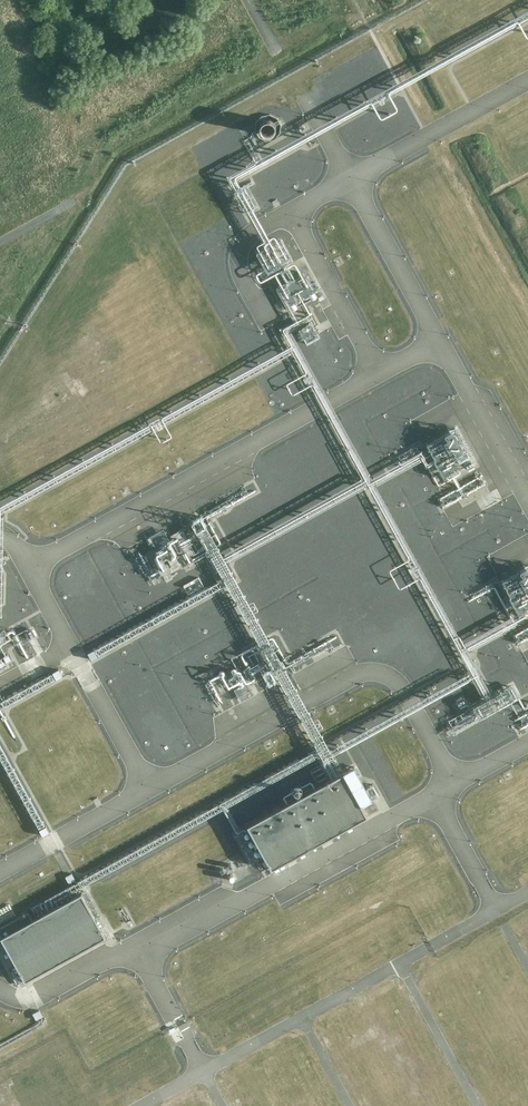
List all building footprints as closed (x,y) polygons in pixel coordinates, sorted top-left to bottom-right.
[(289,138),(289,121),(254,121),(254,133),(278,133),(278,138),(289,138)] [(317,296),(282,236),(255,251),(289,311),(317,296)] [(322,337),(313,322),(300,330),(308,344),(322,337)] [(487,486),(456,428),(424,445),(445,483),(453,479),(458,489),(437,500),(442,509),(487,486)] [(165,531),(151,538),(156,546),(138,556),(149,577),(180,560),(186,571),(214,557),(199,530),(172,544),(165,531)] [(496,581),(516,621),(526,616),(527,619),(527,566),(496,581)] [(10,627),(0,633),(0,673),(14,665),(4,648),(17,640),(10,627)] [(102,635),(85,643),(92,658),(140,635),(136,627),(119,636),(118,635),(105,641),(102,635)] [(516,634),(521,643),(527,640),(527,628),(516,634)] [(331,641),(335,648),(345,641),(340,635),(331,641)] [(274,677),(256,645),(200,675),(218,707),(274,677)] [(474,707),(449,721),(456,734),(523,699),(511,677),(470,699),(474,707)] [(366,815),(342,771),(248,826),(270,866),(366,815)] [(109,941),(81,896),(1,938),(26,982),(109,941)] [(241,1093),(251,1090),(248,1083),(238,1086),(241,1093)] [(187,1105),(209,1105),(205,1097),(187,1105)]
